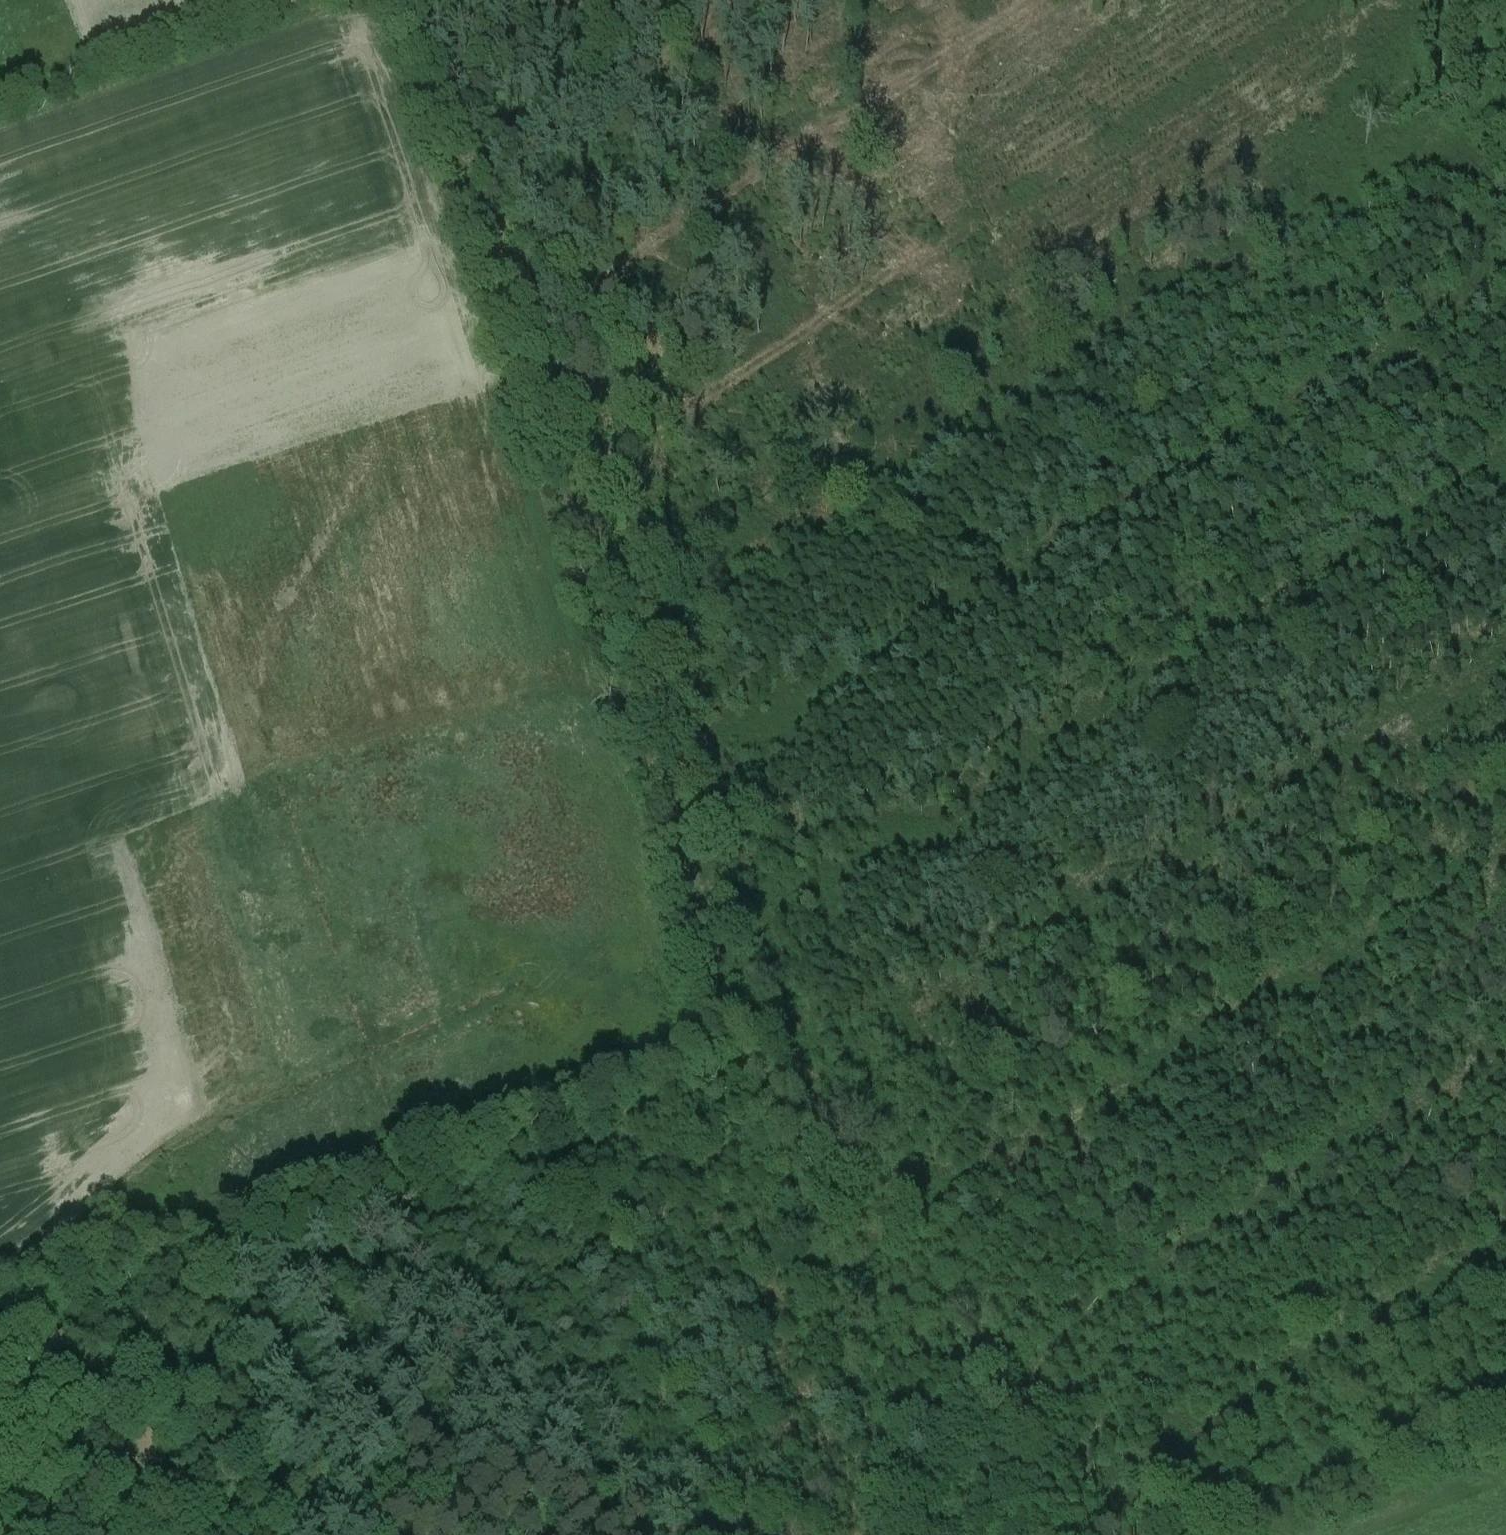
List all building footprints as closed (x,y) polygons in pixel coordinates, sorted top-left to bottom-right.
[(50,1360),(42,1349),(33,1356),(41,1366),(50,1360)] [(86,1407),(78,1397),(69,1403),(77,1414),(86,1407)] [(124,1455),(116,1445),(107,1452),(115,1462),(124,1455)] [(158,1500),(150,1490),(141,1497),(149,1507),(158,1500)]
